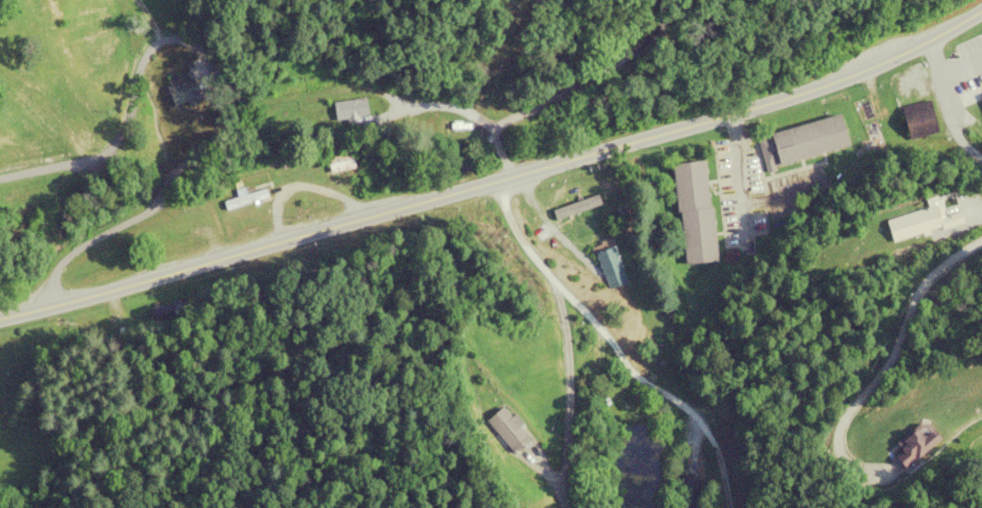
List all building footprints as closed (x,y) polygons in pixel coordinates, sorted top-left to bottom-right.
[(898,79),(903,87),(918,79),(914,70),(898,79)] [(366,101),(333,101),(333,123),(366,123),(366,101)] [(764,166),(847,146),(839,117),(757,137),(764,166)] [(908,135),(933,133),(932,118),(907,120),(908,135)] [(462,122),(439,122),(439,138),(462,138),(462,122)] [(329,174),(354,169),(350,152),(326,156),(329,174)] [(683,263),(714,259),(704,162),(672,166),(683,263)] [(267,198),(264,189),(223,201),(225,211),(267,198)] [(963,222),(960,212),(939,217),(935,205),(886,219),(892,242),(963,222)] [(626,283),(614,245),(595,251),(607,289),(626,283)] [(530,437),(502,405),(485,422),(513,453),(530,437)] [(938,442),(922,421),(894,442),(901,452),(895,456),(903,467),(938,442)]
